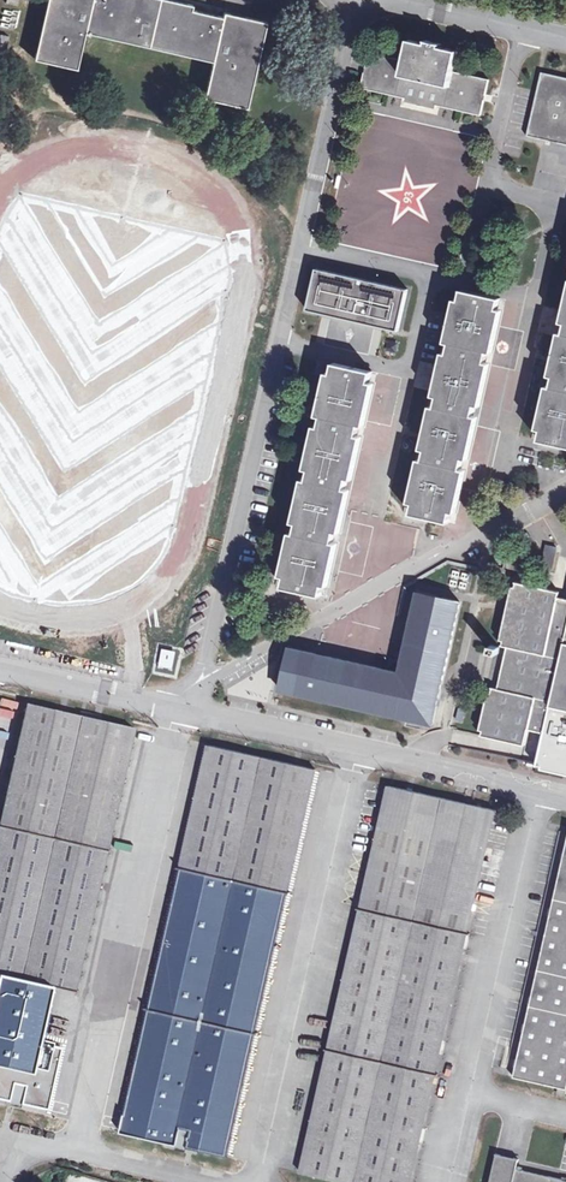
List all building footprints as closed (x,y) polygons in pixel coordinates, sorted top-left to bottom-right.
[(36,53),(77,62),(85,26),(91,0),(47,0),(36,53)] [(180,0),(91,0),(85,26),(213,55),(224,10),(180,0)] [(267,15),(224,6),(224,10),(213,55),(205,91),(248,101),(267,15)] [(15,29),(18,13),(4,10),(1,27),(15,29)] [(490,75),(369,48),(361,84),(482,110),(490,75)] [(542,68),(528,131),(565,140),(565,73),(542,68)] [(399,326),(408,284),(317,264),(308,305),(399,326)] [(449,519),(499,295),(461,287),(411,510),(449,519)] [(539,436),(565,442),(565,313),(539,436)] [(321,593),(371,370),(333,361),(283,584),(321,593)] [(551,566),(556,544),(546,542),(541,563),(551,566)] [(558,594),(559,589),(516,580),(502,643),(507,644),(498,686),(492,684),(481,733),(524,743),(527,727),(543,730),(535,762),(565,769),(565,596),(558,594)] [(463,605),(417,595),(400,674),(294,651),(284,696),(436,728),(463,605)] [(25,701),(0,811),(0,1101),(44,1111),(131,724),(25,701)] [(313,765),(207,741),(120,1130),(226,1154),(313,765)] [(8,759),(8,751),(0,750),(0,758),(8,759)] [(386,782),(299,1169),(356,1181),(407,1181),(492,805),(386,782)] [(513,1074),(565,1086),(565,1082),(565,838),(513,1074)] [(495,1151),(488,1181),(511,1181),(516,1156),(495,1151)] [(514,1166),(511,1181),(565,1181),(565,1178),(514,1166)]
